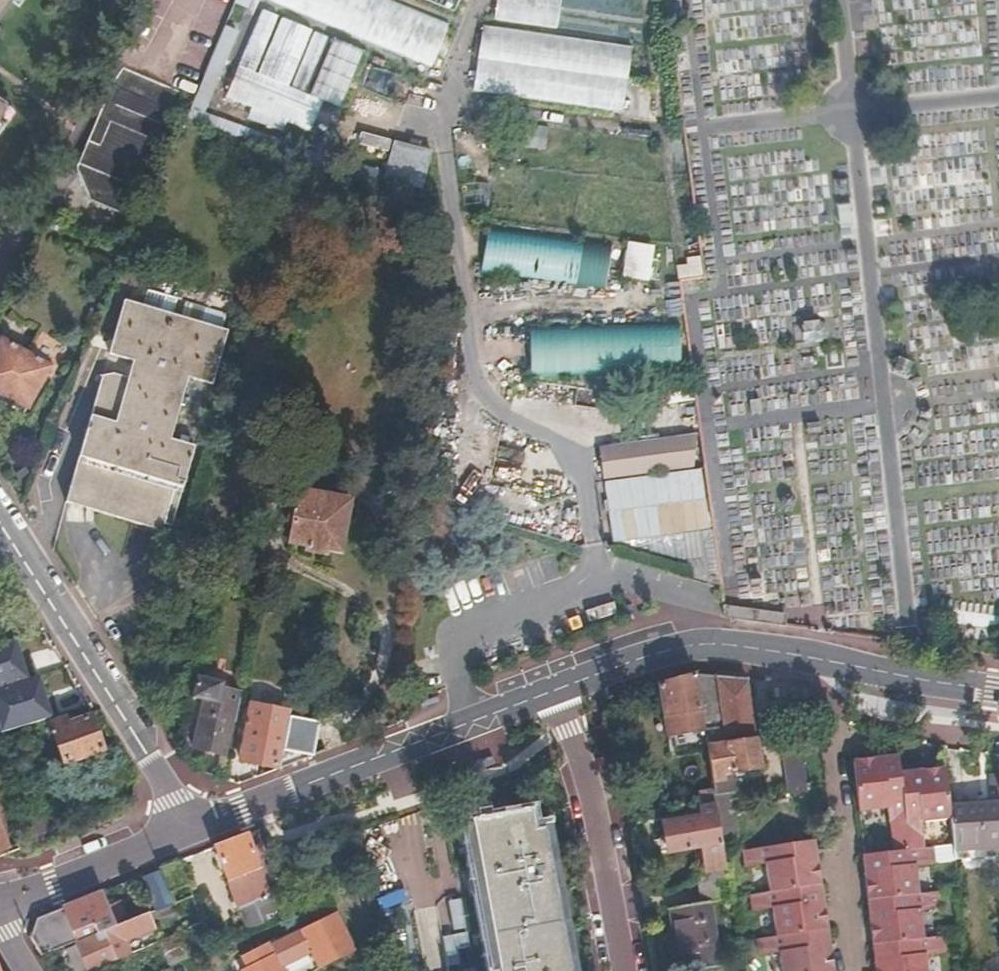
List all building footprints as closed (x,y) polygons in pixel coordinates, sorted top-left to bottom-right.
[(11,0),(0,0),(0,15),(11,0)] [(378,0),(278,0),(434,64),(448,29),(378,0)] [(455,10),(459,0),(430,0),(455,10)] [(494,20),(556,28),(560,0),(496,0),(494,20)] [(322,101),(311,97),(306,94),(329,37),(315,32),(292,90),(288,88),(312,30),(282,18),(259,76),(254,74),(277,16),(262,10),(226,98),(310,132),(322,101)] [(225,25),(192,106),(205,111),(238,30),(225,25)] [(633,45),(481,26),(472,92),(625,111),(633,45)] [(336,36),(311,97),(322,101),(342,109),(366,49),(336,36)] [(114,88),(78,172),(91,205),(129,221),(181,96),(126,73),(114,88)] [(383,183),(190,105),(183,122),(291,164),(323,177),(377,198),(383,183)] [(3,108),(0,112),(0,128),(11,113),(3,108)] [(432,150),(394,141),(385,181),(423,190),(432,150)] [(611,243),(484,228),(478,273),(605,288),(611,243)] [(656,245),(628,241),(623,276),(651,280),(656,245)] [(678,278),(701,274),(698,257),(674,262),(678,278)] [(102,378),(63,503),(169,535),(195,450),(171,442),(190,380),(213,387),(230,332),(125,300),(109,353),(134,362),(129,379),(115,374),(102,378)] [(822,320),(800,321),(801,342),(823,341),(822,320)] [(676,325),(529,330),(530,377),(678,371),(676,325)] [(39,330),(30,348),(44,356),(54,338),(39,330)] [(0,344),(0,392),(28,407),(50,367),(2,340),(0,344)] [(599,447),(604,481),(701,468),(696,435),(599,447)] [(701,468),(604,481),(612,543),(710,530),(701,468)] [(297,491),(285,545),(298,548),(297,553),(322,558),(323,552),(336,555),(347,501),(297,491)] [(30,678),(19,641),(0,647),(0,687),(30,678)] [(694,671),(657,680),(663,711),(667,731),(672,730),(703,725),(694,671)] [(724,741),(715,674),(705,672),(694,671),(703,725),(706,743),(724,741)] [(715,674),(724,741),(754,737),(747,678),(739,677),(715,674)] [(0,687),(0,731),(0,732),(52,716),(40,675),(30,678),(0,687)] [(231,721),(235,722),(242,690),(221,685),(217,703),(207,700),(203,716),(201,716),(193,749),(223,756),(231,721)] [(279,769),(287,723),(289,714),(249,707),(239,761),(279,769)] [(68,717),(52,724),(69,760),(106,743),(91,711),(69,720),(68,717)] [(279,769),(312,756),(318,728),(287,723),(279,769)] [(799,732),(780,734),(784,768),(786,793),(806,791),(799,732)] [(754,737),(706,743),(710,772),(757,766),(754,737)] [(950,806),(946,766),(901,771),(899,755),(853,760),(859,811),(889,807),(891,825),(906,824),(907,830),(908,838),(924,836),(922,820),(951,817),(950,806)] [(715,801),(713,791),(703,793),(705,803),(715,801)] [(955,851),(982,849),(981,840),(998,839),(998,796),(982,797),(982,803),(950,806),(951,817),(955,851)] [(715,801),(705,803),(701,804),(704,814),(659,824),(664,852),(698,846),(704,873),(725,870),(722,850),(715,801)] [(2,805),(0,806),(0,852),(18,846),(16,841),(2,805)] [(542,827),(531,828),(527,810),(466,820),(494,970),(568,970),(542,827)] [(244,834),(214,846),(232,892),(245,931),(277,918),(244,834)] [(925,847),(924,836),(908,838),(909,849),(925,847)] [(982,849),(998,847),(998,839),(981,840),(982,849)] [(817,841),(748,848),(751,863),(765,861),(770,890),(755,892),(758,910),(772,907),(776,934),(762,936),(763,953),(778,951),(781,970),(816,970),(835,968),(817,841)] [(925,847),(909,849),(864,854),(877,970),(930,970),(928,956),(926,938),(923,911),(921,894),(918,865),(932,863),(930,847),(925,847)] [(160,874),(167,890),(187,883),(178,859),(158,867),(160,874)] [(139,882),(151,912),(173,904),(167,890),(160,874),(141,881),(139,882)] [(727,881),(726,877),(694,883),(695,886),(727,881)] [(695,886),(695,889),(697,897),(728,891),(727,881),(695,886)] [(101,891),(63,906),(77,942),(116,927),(101,891)] [(728,891),(697,897),(700,912),(672,917),(682,970),(721,970),(710,911),(731,906),(728,891)] [(758,910),(755,892),(750,893),(753,911),(758,910)] [(935,893),(921,894),(923,911),(937,910),(935,893)] [(192,895),(173,904),(176,913),(184,935),(188,933),(204,926),(192,895)] [(173,904),(151,912),(144,915),(148,924),(176,913),(173,904)] [(42,956),(65,947),(74,943),(77,942),(63,906),(33,919),(29,933),(42,956)] [(248,967),(242,969),(243,970),(316,970),(354,953),(336,914),(251,954),(255,963),(248,967)] [(74,943),(85,970),(94,970),(129,957),(123,941),(151,930),(148,924),(144,915),(116,927),(77,942),(74,943)] [(212,949),(204,926),(188,933),(197,956),(212,949)] [(197,956),(188,933),(184,935),(161,944),(171,968),(197,956)] [(939,937),(926,938),(928,956),(942,955),(939,937)] [(65,947),(74,970),(85,970),(74,943),(65,947)] [(244,957),(248,967),(255,963),(251,954),(244,957)]
